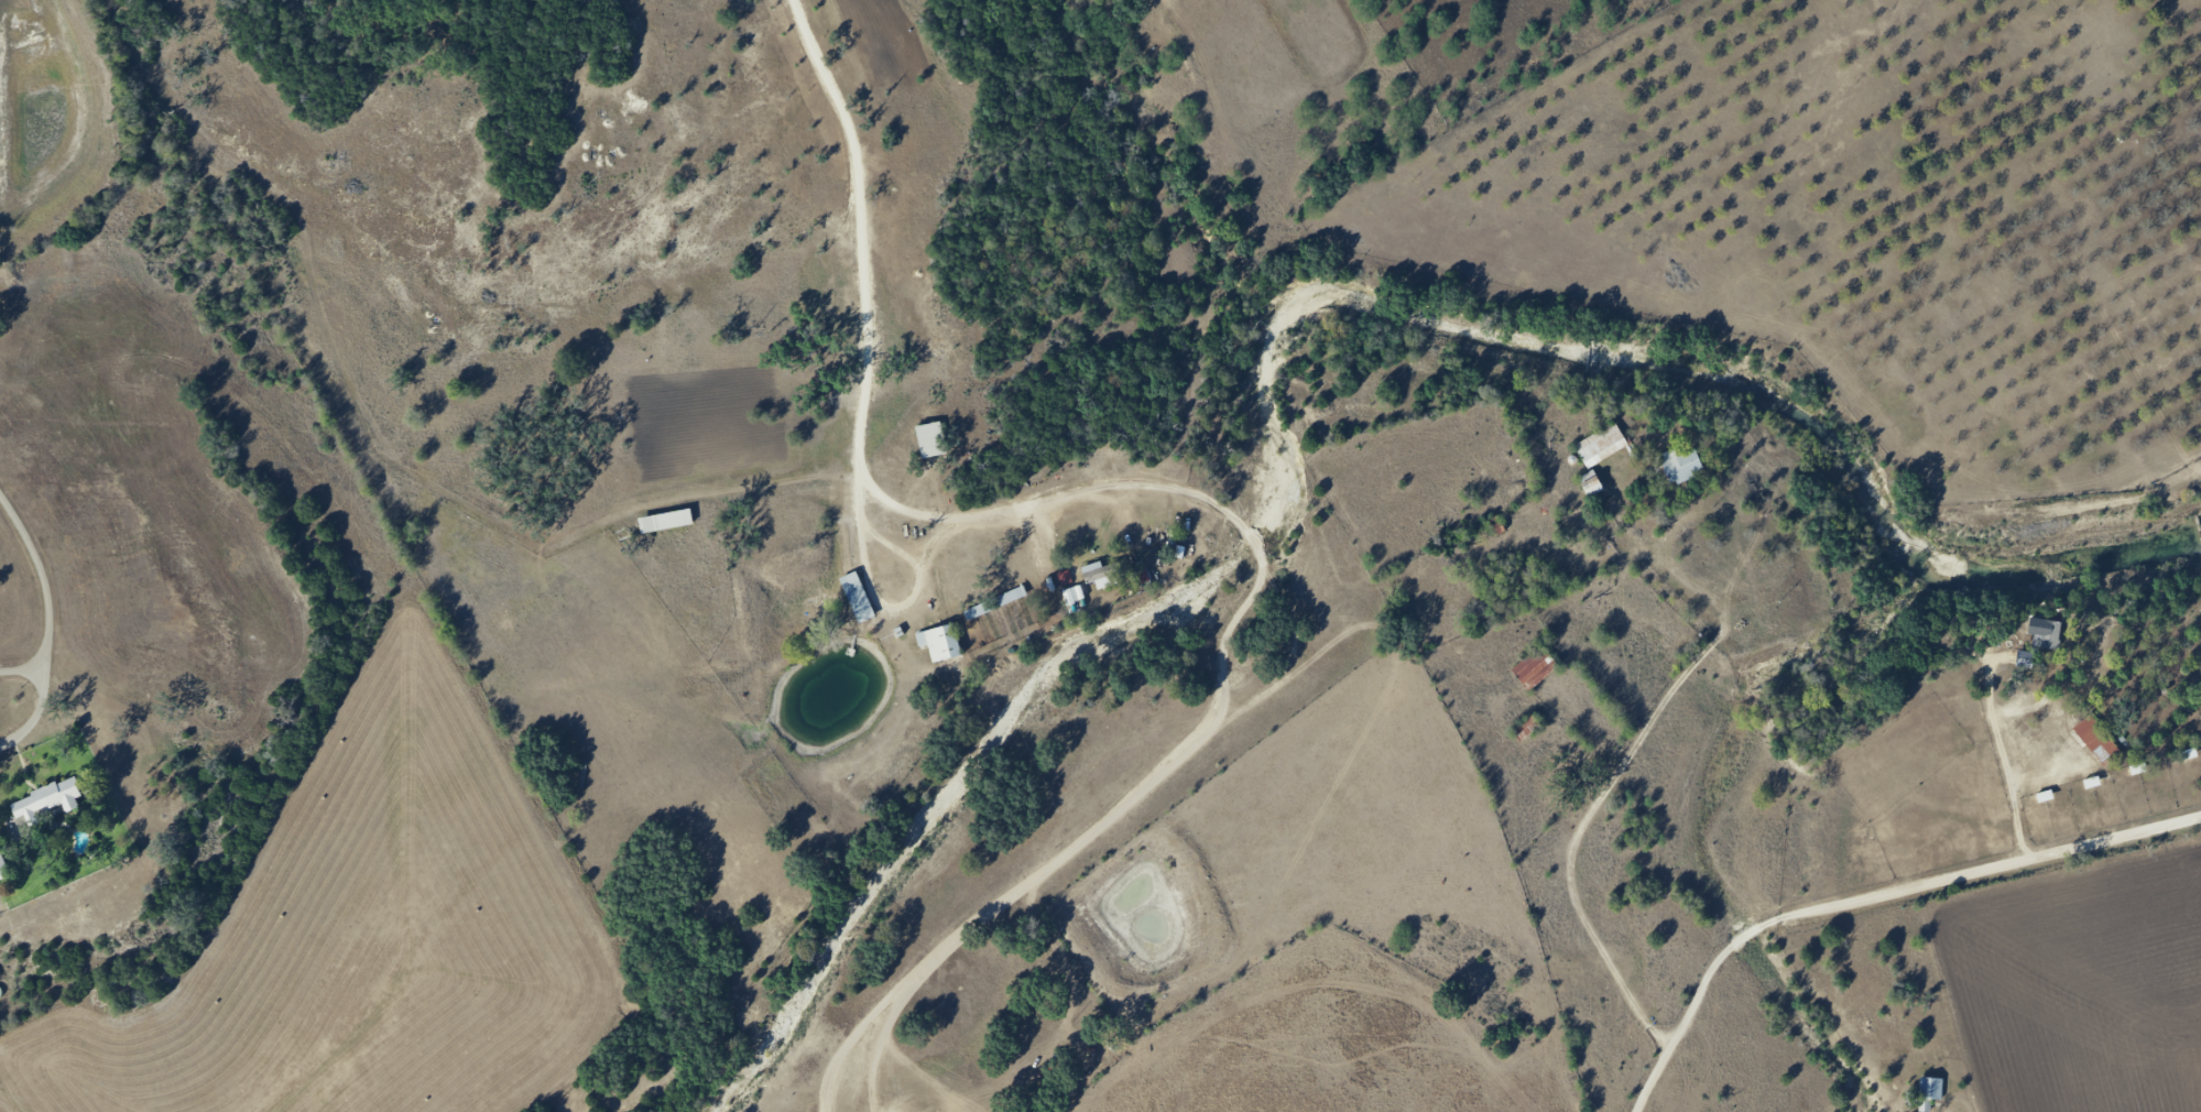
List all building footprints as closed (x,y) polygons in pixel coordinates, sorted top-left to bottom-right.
[(948,455),(942,423),(916,428),(923,460),(948,455)] [(1629,446),(1615,423),(1574,447),(1588,471),(1629,446)] [(1703,478),(1698,448),(1661,455),(1666,484),(1703,478)] [(1604,491),(1593,472),(1579,481),(1590,499),(1604,491)] [(694,527),(691,511),(639,519),(641,535),(694,527)] [(1098,582),(1098,587),(1116,587),(1116,567),(1102,567),(1102,565),(1084,565),(1084,582),(1098,582)] [(860,625),(877,617),(860,580),(843,588),(860,625)] [(963,611),(968,621),(1026,597),(1022,587),(963,611)] [(2058,651),(2063,623),(2045,620),(2039,648),(2058,651)] [(962,657),(954,625),(917,633),(920,648),(928,646),(932,664),(962,657)] [(1559,666),(1542,647),(1513,673),(1530,692),(1559,666)] [(2074,730),(2105,769),(2122,755),(2091,716),(2074,730)] [(10,803),(21,831),(49,820),(46,812),(62,805),(66,814),(79,809),(76,799),(83,796),(75,777),(10,803)] [(9,877),(2,849),(0,850),(0,880),(9,877)] [(1932,1101),(1943,1101),(1943,1079),(1920,1079),(1920,1111),(1932,1111),(1932,1101)]
